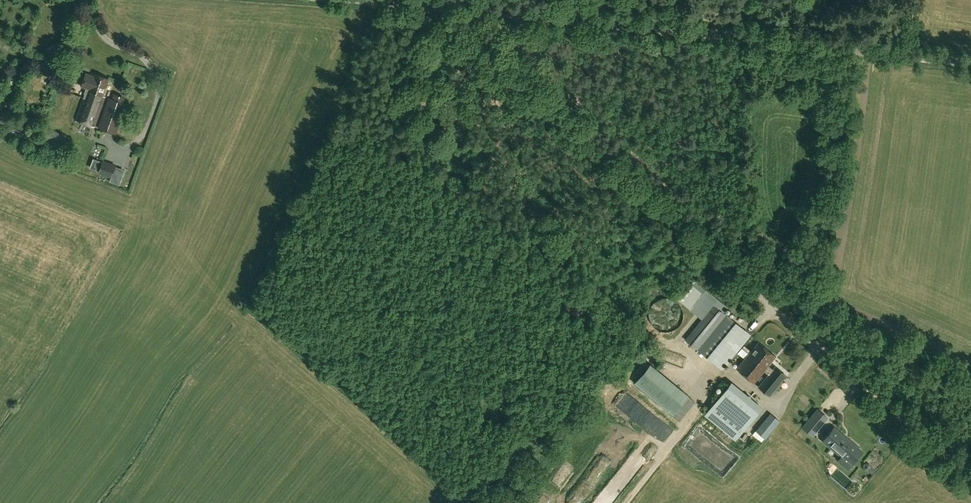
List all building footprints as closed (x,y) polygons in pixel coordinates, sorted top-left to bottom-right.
[(85,94),(76,120),(82,122),(82,120),(89,123),(89,125),(95,127),(106,97),(103,96),(109,79),(95,74),(94,76),(86,73),(82,86),(90,89),(87,95),(85,94)] [(99,128),(107,131),(114,134),(125,104),(110,99),(99,128)] [(21,137),(23,131),(9,125),(7,131),(21,137)] [(678,300),(695,314),(707,300),(690,285),(678,300)] [(712,304),(700,318),(684,338),(720,368),(748,334),(712,304)] [(754,383),(768,365),(776,356),(759,342),(737,369),(754,383)] [(693,393),(658,367),(650,361),(635,381),(678,414),(693,393)] [(773,370),(768,365),(754,383),(764,371),(769,375),(759,387),(769,396),(786,375),(776,367),(773,370)] [(761,409),(731,384),(706,414),(736,439),(761,409)] [(678,418),(686,424),(692,415),(690,414),(695,407),(689,402),(678,418)] [(798,420),(808,427),(821,412),(811,404),(798,420)] [(779,421),(771,413),(756,431),(766,439),(779,421)] [(858,447),(834,427),(823,440),(847,460),(858,447)]
